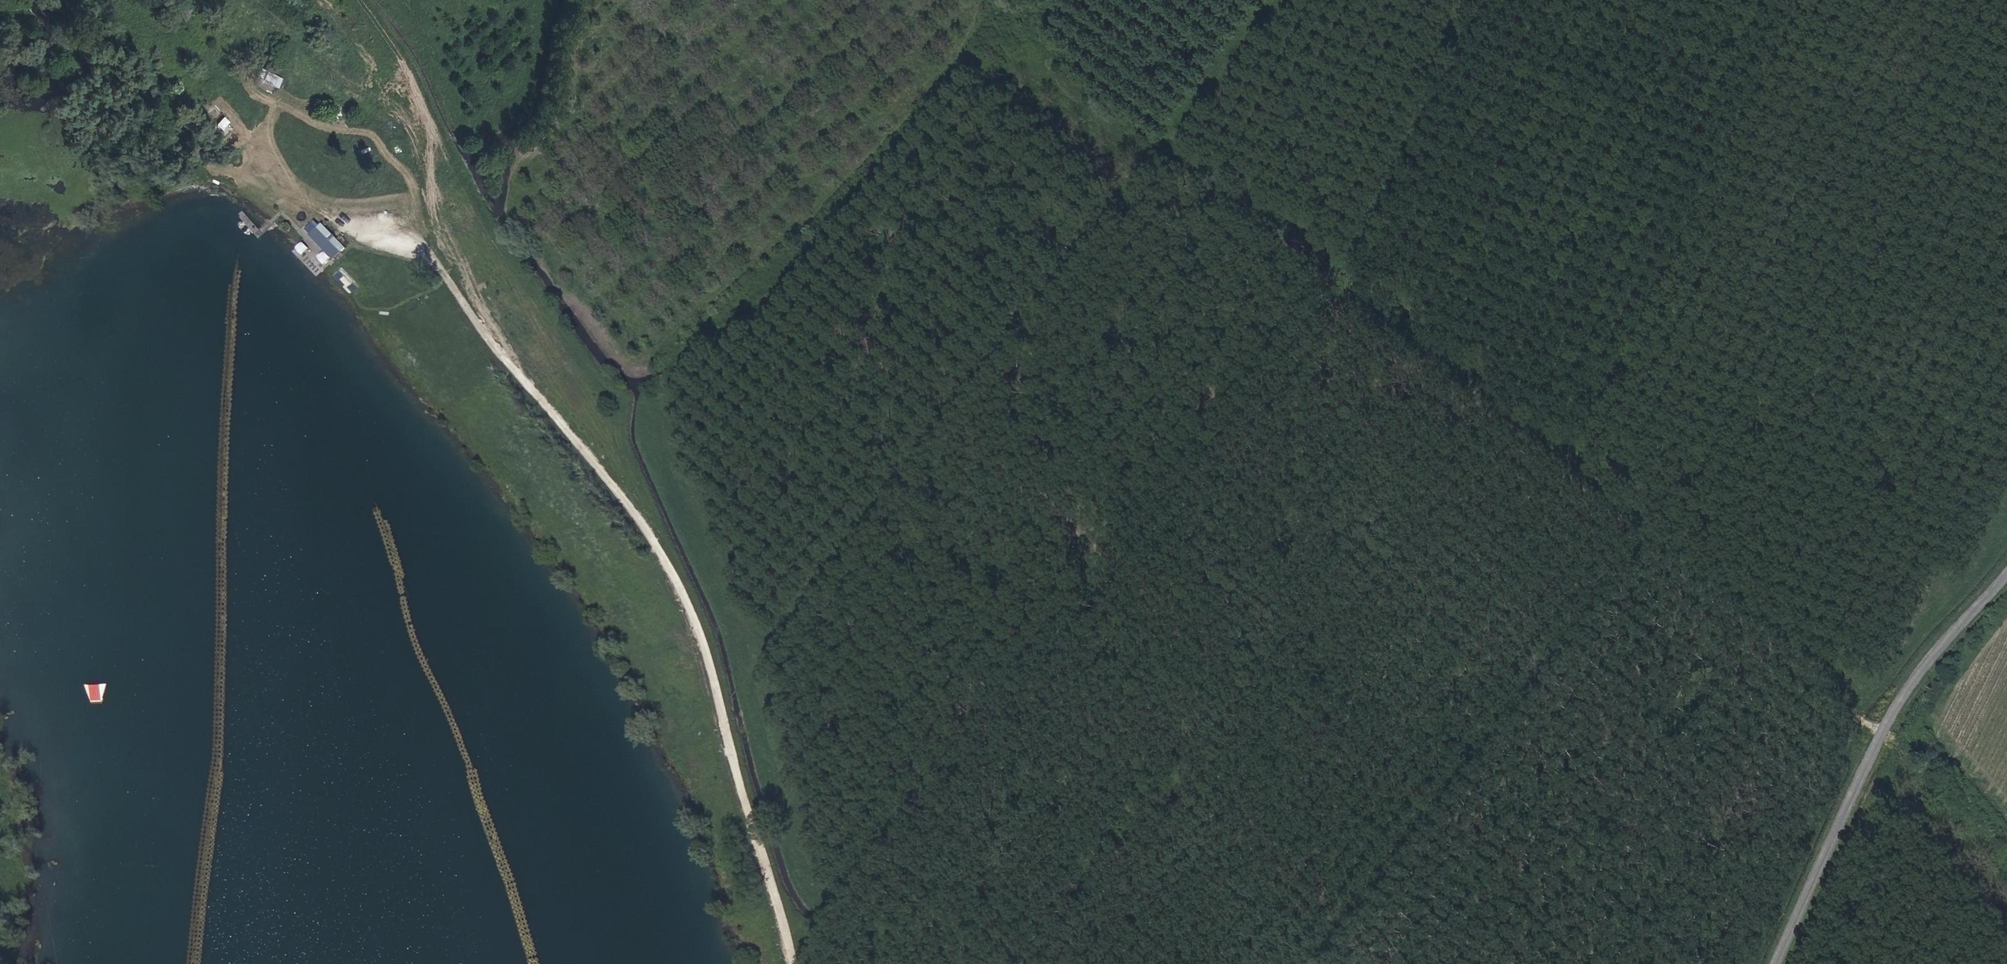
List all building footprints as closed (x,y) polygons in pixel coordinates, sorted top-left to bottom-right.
[(266,69),(262,79),(281,88),(285,78),(266,69)] [(309,234),(334,259),(347,247),(321,221),(309,234)] [(1284,672),(1290,663),(1279,655),(1272,663),(1284,672)]
